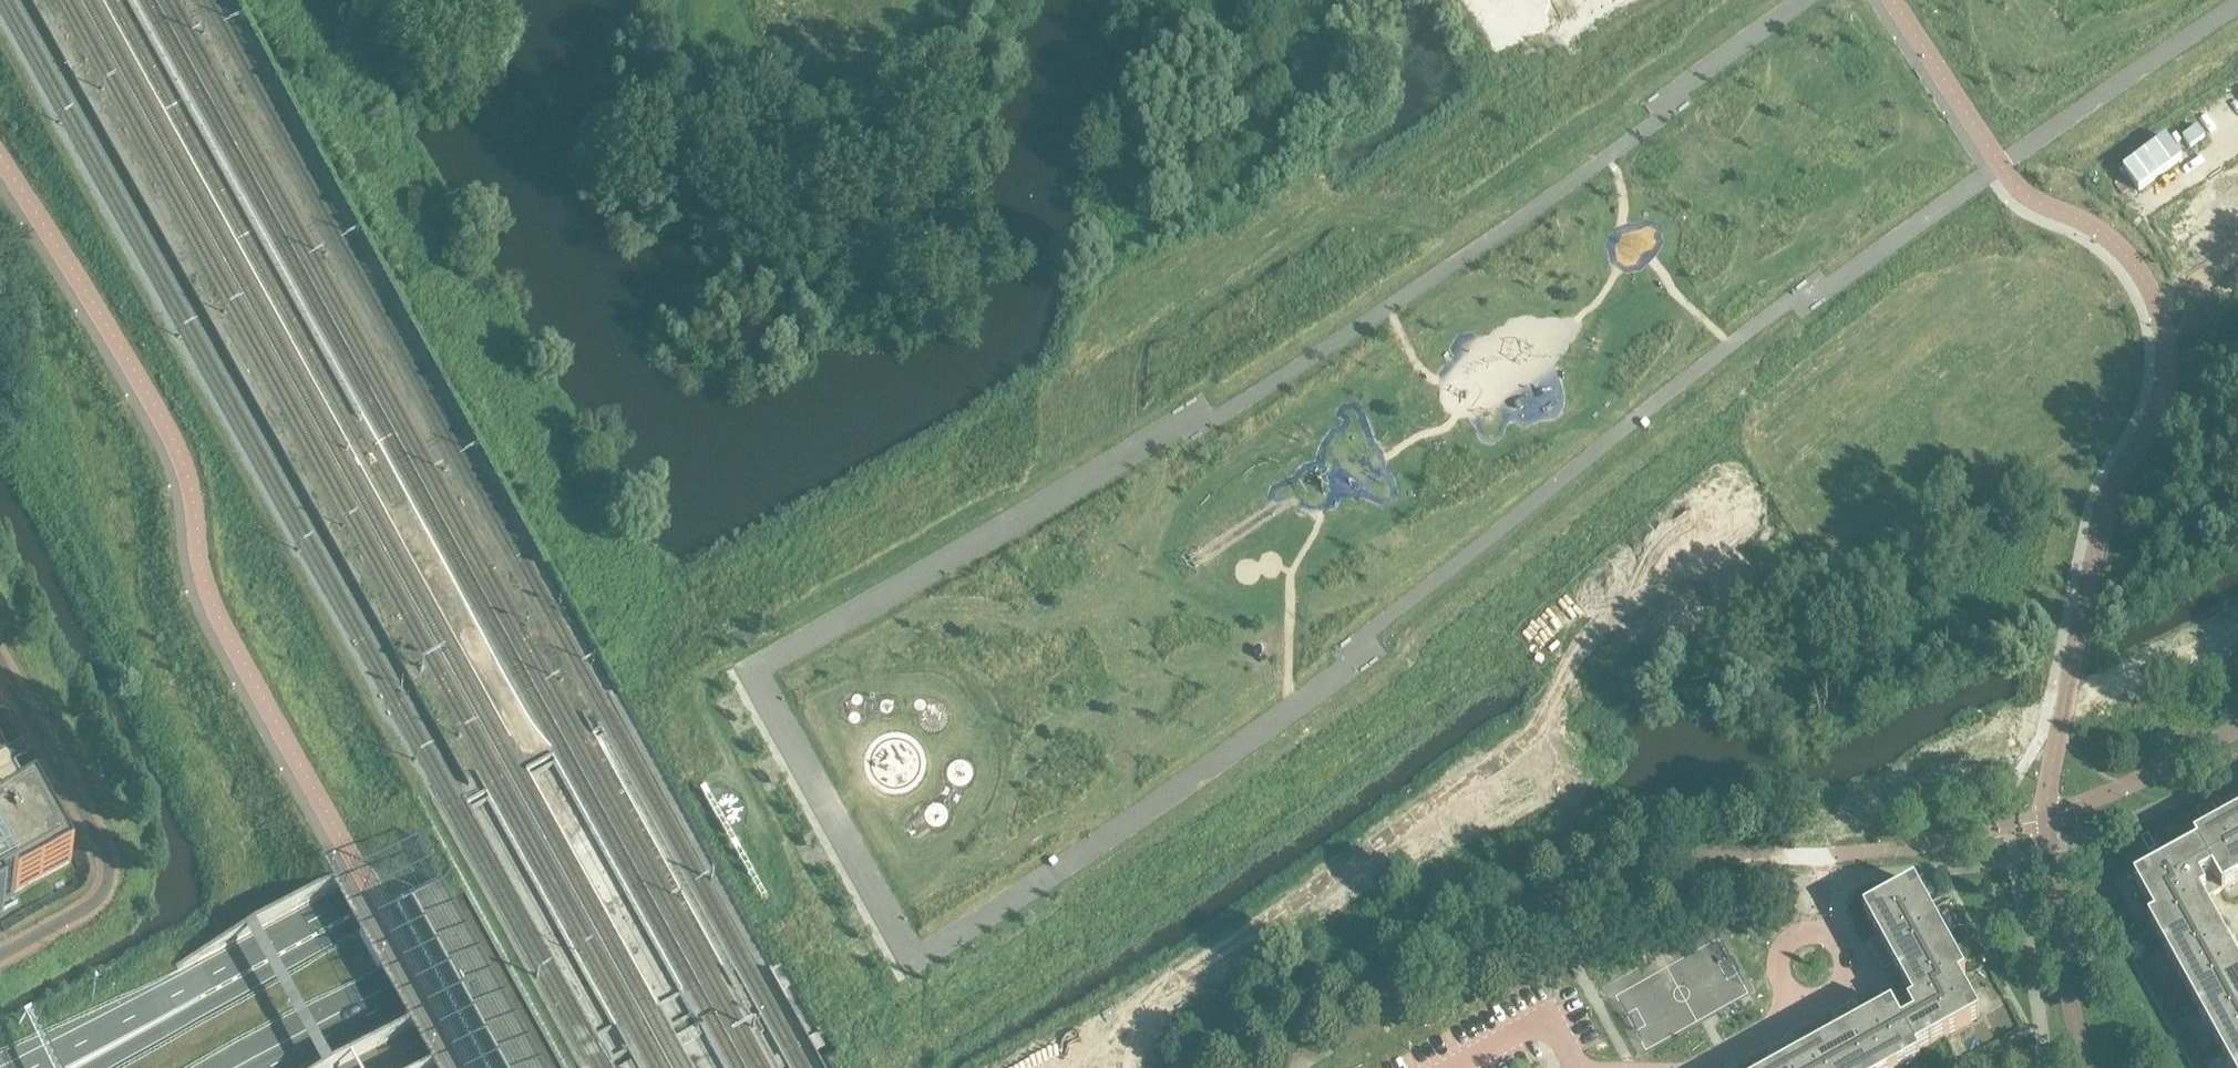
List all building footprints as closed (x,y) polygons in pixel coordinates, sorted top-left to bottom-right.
[(1500,50),(1547,24),(1534,0),(1473,0),(1500,50)] [(1592,14),(1617,0),(1584,0),(1592,14)] [(13,893),(31,883),(49,874),(57,869),(71,861),(36,796),(35,795),(33,792),(15,760),(12,753),(8,748),(6,744),(5,742),(1,735),(0,732),(0,901),(13,893)] [(2218,799),(2211,802),(2218,816),(2225,812),(2218,799)] [(2205,824),(2212,820),(2204,807),(2197,811),(2205,824)] [(2194,839),(2197,845),(2222,890),(2237,882),(2237,815),(2194,839)] [(2149,853),(2156,849),(2149,835),(2142,839),(2149,853)] [(2215,921),(2204,900),(2222,890),(2197,845),(2134,880),(2150,909),(2155,917),(2148,921),(2150,923),(2154,931),(2198,1011),(2237,989),(2237,962),(2236,958),(2237,957),(2237,946),(2229,931),(2223,934),(2215,921)] [(1960,961),(1952,950),(1915,883),(1864,912),(1879,938),(1869,944),(1884,972),(1894,966),(1910,996),(1892,1006),(1902,1023),(1917,1051),(1980,1016),(1960,979),(1965,976),(1960,961)] [(408,904),(499,1067),(542,1067),(441,886),(408,904)] [(251,931),(326,1066),(336,1061),(261,926),(251,931)] [(2198,1011),(2230,1067),(2237,1067),(2237,989),(2198,1011)] [(1917,1051),(1902,1023),(1892,1006),(1866,1021),(1856,1002),(1832,1015),(1842,1034),(1828,1041),(1843,1067),(1901,1067),(1921,1057),(1917,1051)] [(1828,1041),(1802,1056),(1792,1037),(1768,1050),(1778,1067),(1843,1067),(1828,1041)]
